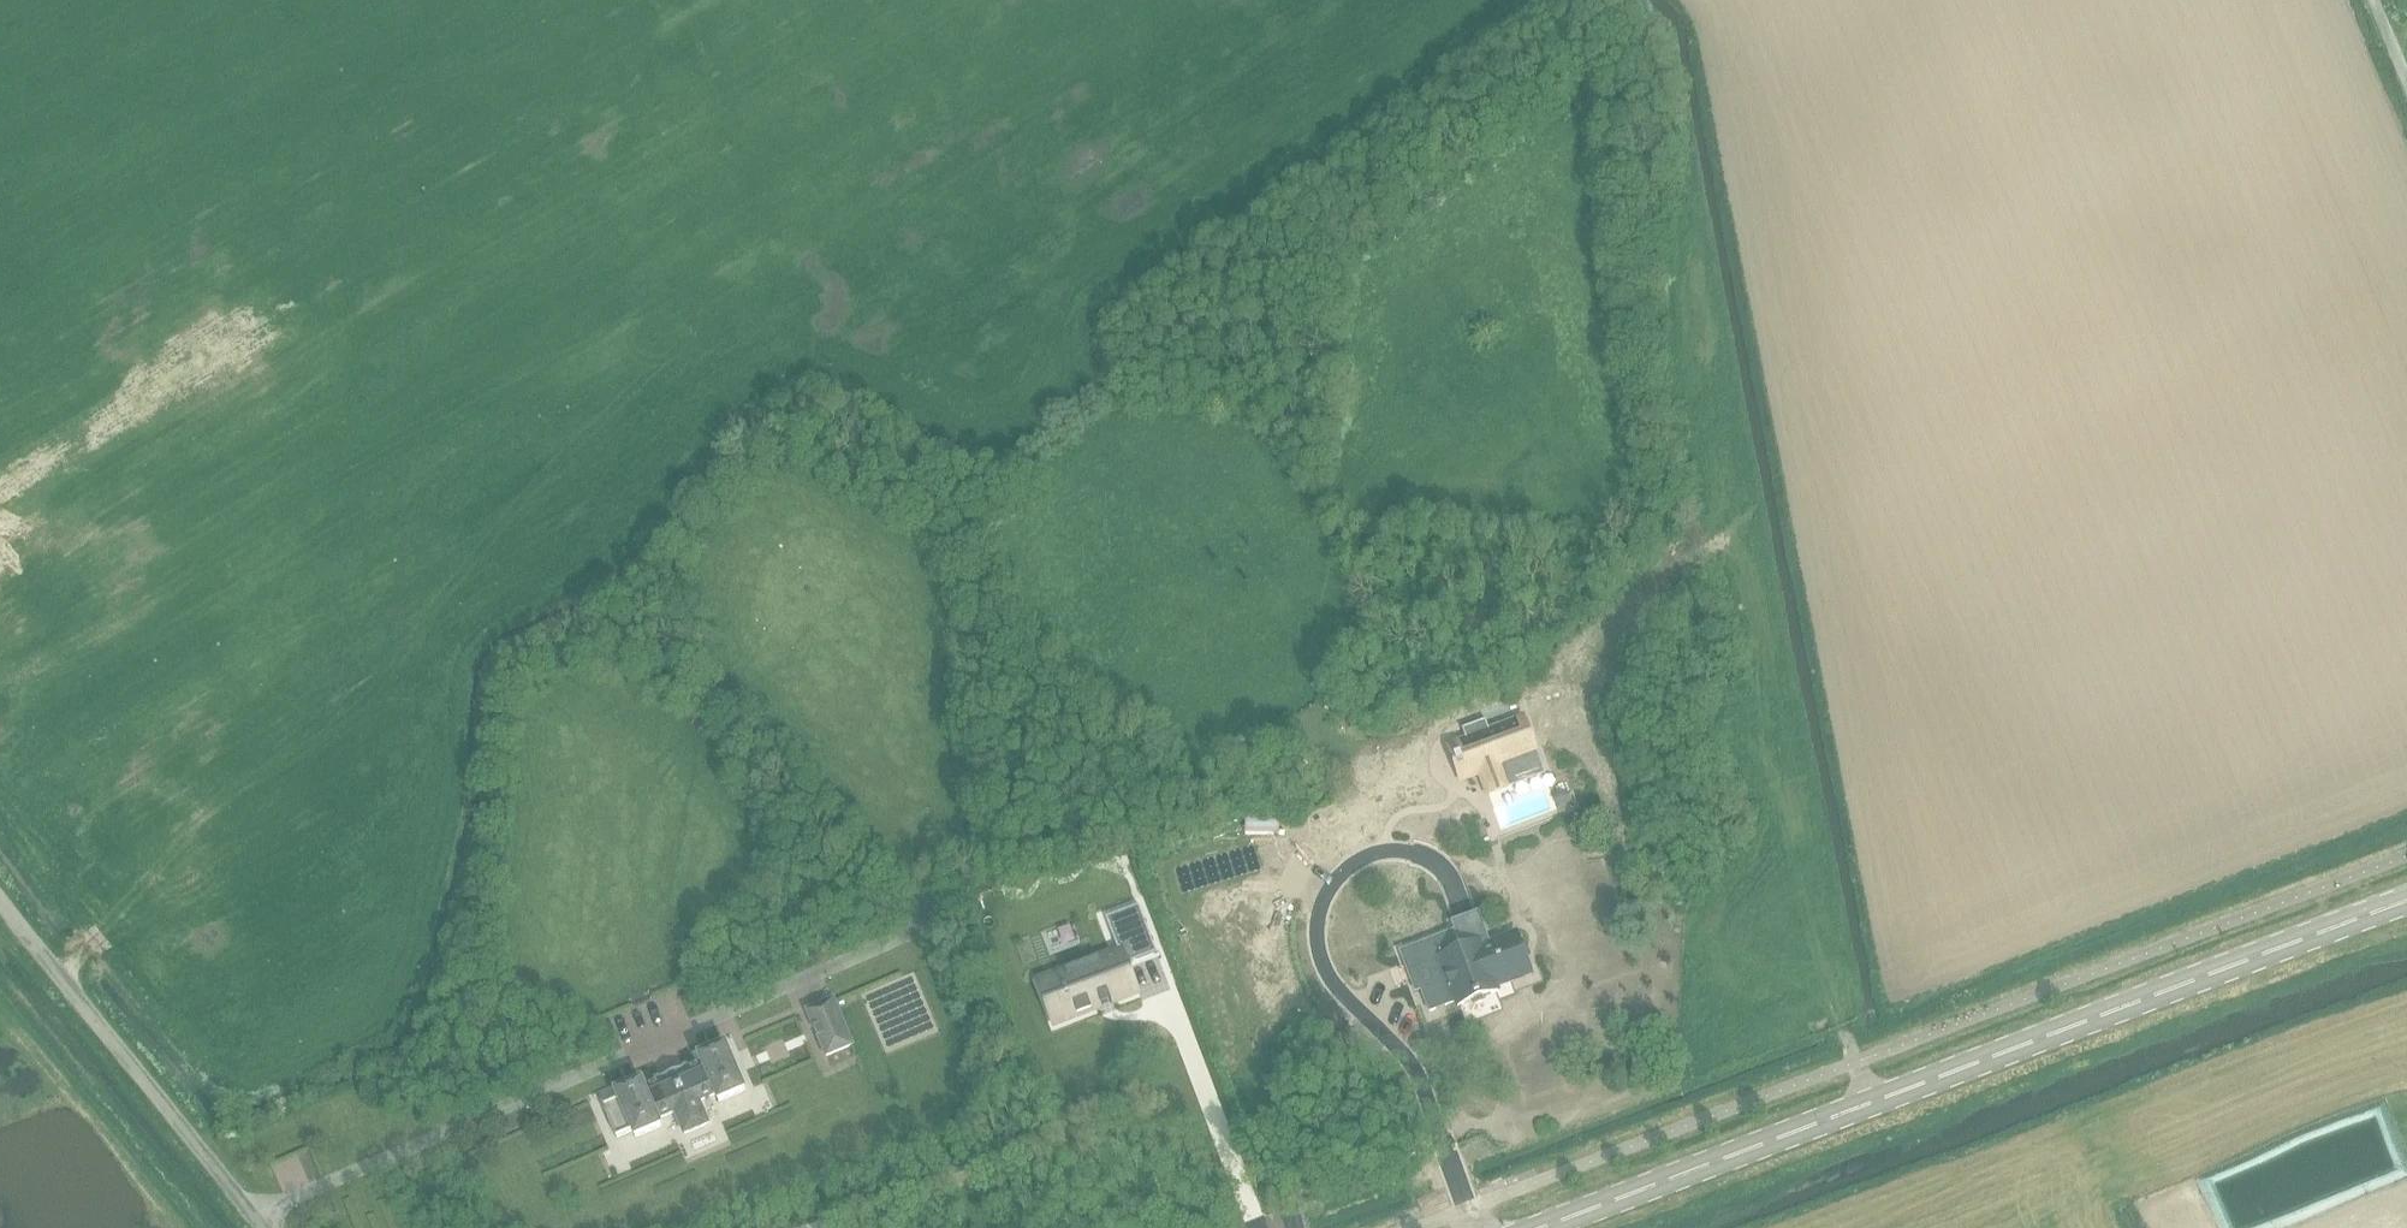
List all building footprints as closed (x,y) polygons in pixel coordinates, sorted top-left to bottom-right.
[(1465,739),(1450,744),(1463,778),(1518,758),(1517,755),(1533,749),(1521,717),(1488,730),(1484,721),(1461,730),(1465,739)] [(1120,952),(1058,975),(1072,1016),(1136,992),(1126,966),(1158,954),(1143,915),(1111,927),(1120,952)] [(1440,960),(1408,972),(1416,992),(1421,990),(1429,1012),(1456,1002),(1457,1006),(1498,991),(1496,986),(1531,973),(1516,933),(1481,946),(1480,943),(1439,958),(1440,960)] [(714,950),(698,955),(703,968),(718,963),(714,950)] [(833,1000),(807,1011),(826,1056),(852,1045),(833,1000)] [(619,1100),(603,1106),(617,1137),(633,1131),(635,1137),(661,1126),(658,1119),(675,1112),(685,1134),(708,1124),(699,1102),(716,1094),(719,1101),(744,1090),(725,1046),(700,1057),(703,1064),(685,1072),(684,1070),(662,1080),(662,1082),(645,1089),(642,1082),(616,1093),(619,1100)]
